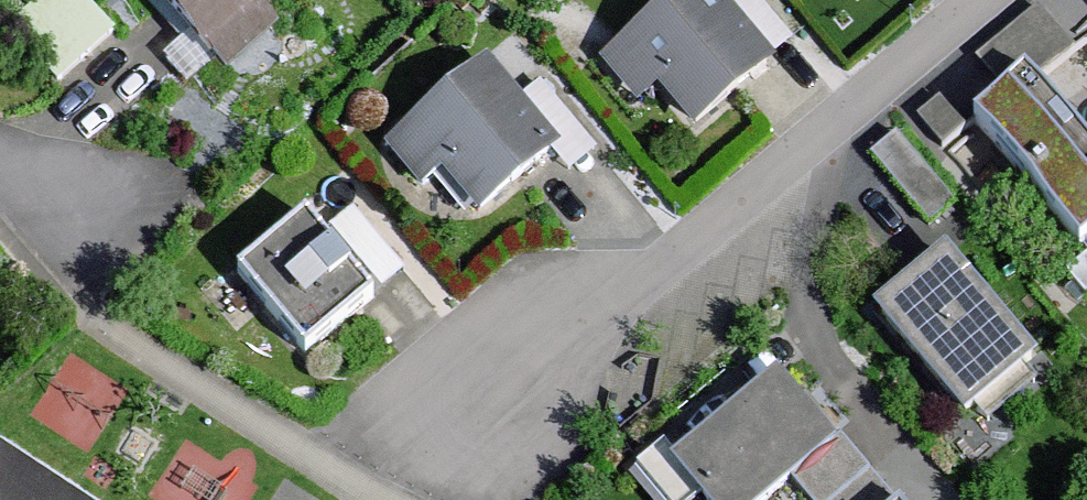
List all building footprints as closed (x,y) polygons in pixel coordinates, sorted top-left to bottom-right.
[(52,86),(104,38),(69,0),(46,0),(6,36),(52,86)] [(245,12),(259,0),(152,0),(222,76),(267,34),(245,12)] [(712,0),(669,0),(590,67),(626,110),(651,89),(687,131),(767,64),(712,0)] [(1028,12),(967,62),(998,99),(967,125),(1073,253),(1086,241),(1086,158),(1031,90),(1068,59),(1028,12)] [(548,149),(480,64),(376,147),(416,195),(435,180),(465,216),(548,149)] [(920,196),(926,202),(966,166),(916,110),(898,126),(943,176),(920,196)] [(910,196),(935,175),(897,128),(872,148),(910,196)] [(235,274),(299,354),(370,297),(307,217),(235,274)] [(1036,366),(944,255),(875,311),(967,422),(1036,366)] [(37,407),(80,434),(117,377),(74,349),(37,407)] [(773,375),(665,464),(695,499),(774,499),(835,450),(773,375)] [(897,494),(874,469),(840,499),(891,499),(897,494)]
